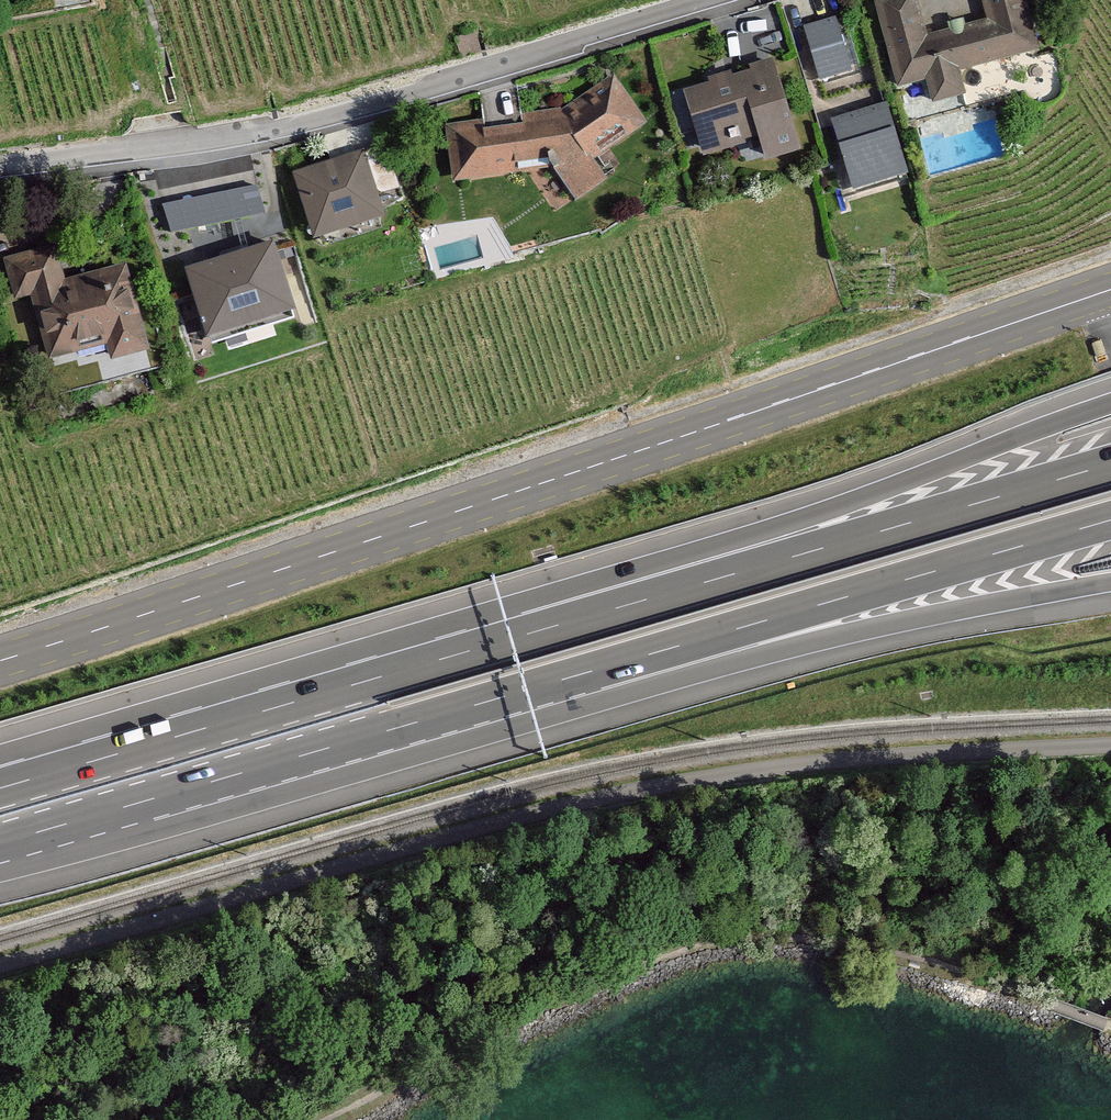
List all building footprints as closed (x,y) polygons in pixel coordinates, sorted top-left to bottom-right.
[(899,90),(927,82),(933,103),(964,95),(959,74),(1040,52),(1026,0),(980,0),(985,18),(928,33),(919,0),(874,0),(899,90)] [(842,18),(804,29),(820,85),(859,74),(842,18)] [(782,68),(687,97),(709,169),(766,151),(773,175),(812,163),(782,68)] [(564,121),(451,129),(457,190),(552,173),(584,209),(622,180),(603,158),(648,125),(617,81),(564,121)] [(881,90),(827,107),(855,195),(908,179),(881,90)] [(363,151),(294,171),(313,234),(381,213),(363,151)] [(256,183),(164,205),(171,232),(263,209),(256,183)] [(273,241),(185,267),(206,334),(293,307),(273,241)] [(61,247),(10,262),(23,303),(36,299),(56,365),(110,349),(116,368),(160,355),(133,263),(71,281),(61,247)]
